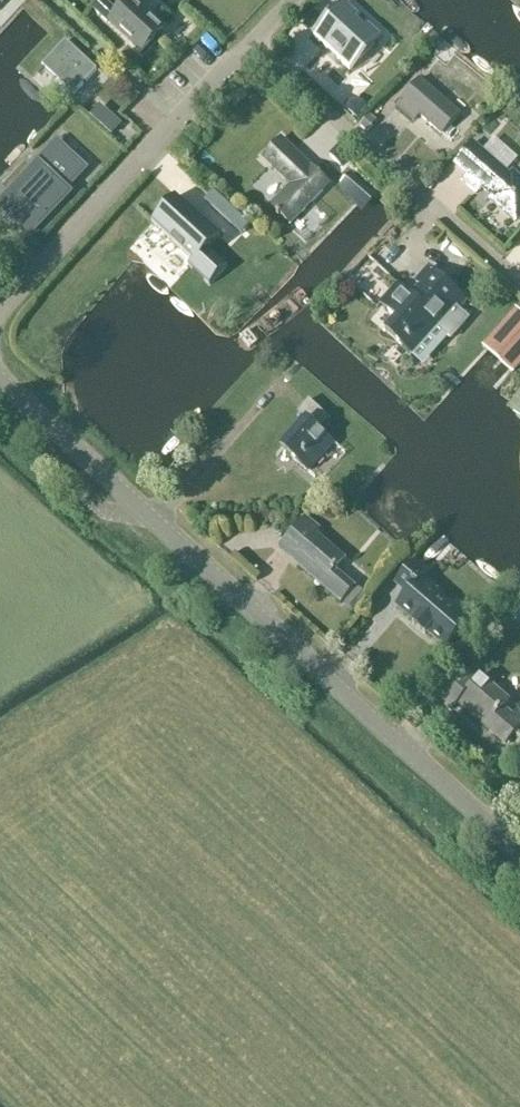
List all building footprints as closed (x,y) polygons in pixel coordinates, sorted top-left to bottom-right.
[(104,0),(100,0),(91,10),(108,26),(109,24),(140,54),(164,29),(133,0),(132,0),(119,14),(104,0)] [(326,16),(309,36),(359,80),(377,60),(326,16)] [(66,42),(42,67),(74,96),(97,71),(66,42)] [(419,115),(442,136),(460,115),(419,79),(396,106),(414,121),(419,115)] [(380,105),(389,112),(401,98),(392,91),(380,105)] [(110,120),(102,129),(113,139),(122,130),(110,120)] [(329,185),(304,160),(281,139),(274,146),(262,159),(291,186),(271,206),(290,225),(323,191),(329,185)] [(86,169),(58,143),(41,162),(49,169),(46,172),(45,170),(12,205),(38,230),(71,194),(65,189),(67,186),(69,188),(86,169)] [(462,181),(477,193),(482,188),(492,196),(490,199),(515,221),(519,215),(519,181),(512,173),(510,176),(485,154),(472,143),(455,164),(467,174),(462,181)] [(378,196),(352,172),(340,186),(361,215),(378,196)] [(219,240),(220,238),(176,197),(175,199),(176,200),(155,224),(153,222),(152,223),(192,261),(188,266),(209,286),(211,285),(209,283),(225,266),(226,268),(228,266),(208,248),(217,238),(219,240)] [(430,268),(416,284),(421,287),(412,297),(398,284),(381,304),(398,320),(387,332),(411,355),(437,327),(450,338),(469,317),(459,308),(466,301),(430,268)] [(515,309),(481,347),(512,375),(519,366),(519,313),(515,309)] [(506,407),(519,419),(519,391),(506,407)] [(333,415),(338,410),(319,392),(314,398),(333,415)] [(283,450),(308,472),(333,443),(318,430),(329,418),(309,400),(298,412),(308,421),(283,450)] [(305,517),(282,543),(297,556),(293,561),(342,602),(354,588),(335,571),(345,560),(316,535),(320,531),(305,517)] [(403,611),(446,647),(458,633),(468,622),(449,605),(422,582),(428,575),(413,562),(394,584),(407,595),(405,597),(411,602),(403,611)] [(370,599),(358,589),(344,604),(355,615),(370,599)] [(436,699),(451,711),(465,694),(470,698),(463,707),(505,744),(519,727),(519,712),(517,710),(513,715),(504,707),(509,701),(479,676),(476,681),(461,668),(436,699)]
